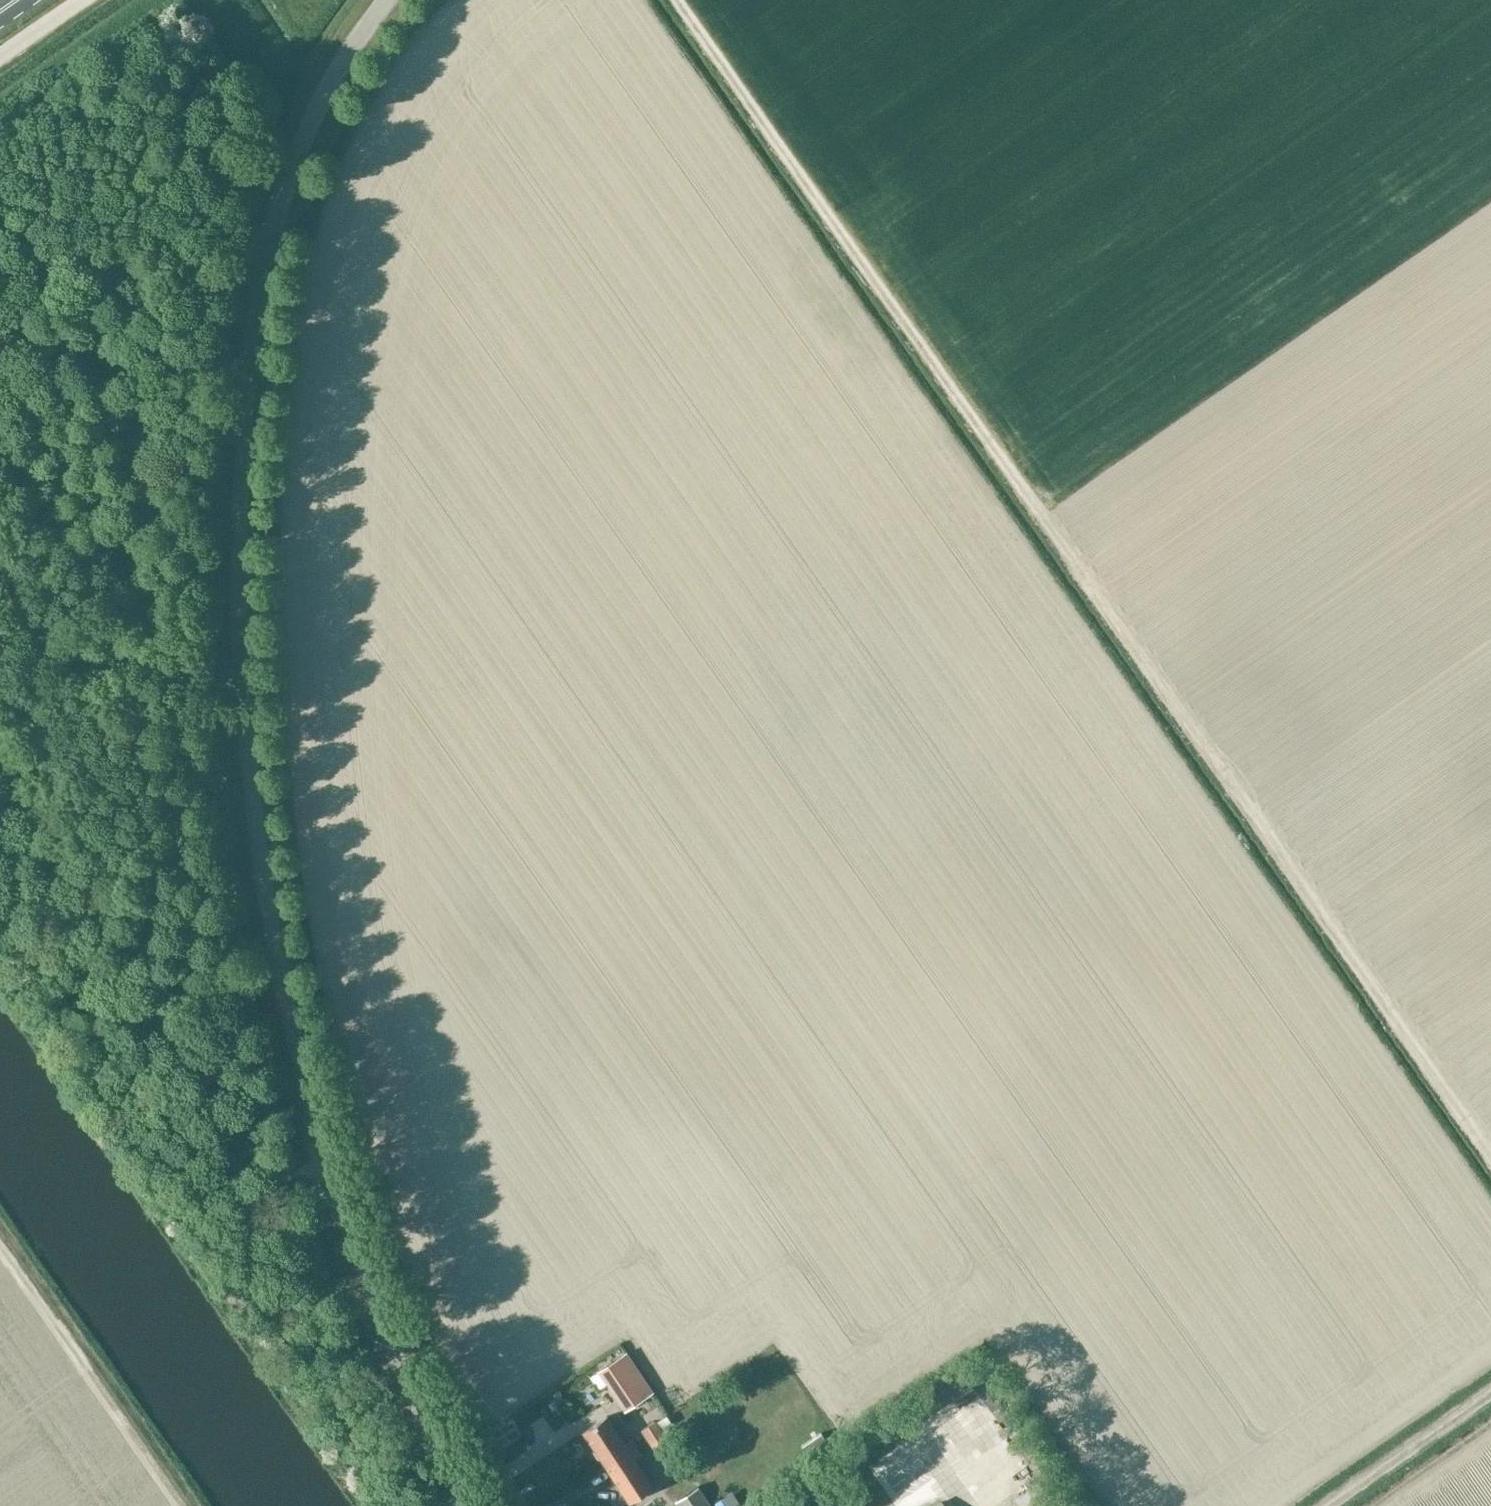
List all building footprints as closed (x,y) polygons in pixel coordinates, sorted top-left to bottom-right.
[(620,1354),(597,1369),(623,1410),(647,1395),(620,1354)] [(594,1442),(608,1463),(638,1443),(635,1437),(625,1442),(607,1415),(585,1429),(594,1442)] [(644,1428),(648,1436),(663,1426),(658,1418),(644,1428)] [(663,1426),(648,1436),(656,1448),(670,1438),(663,1426)] [(638,1443),(608,1463),(634,1501),(655,1486),(644,1472),(647,1470),(639,1458),(645,1455),(638,1443)] [(988,1496),(997,1488),(979,1469),(970,1478),(988,1496)] [(698,1486),(674,1502),(677,1505),(712,1505),(698,1486)]
